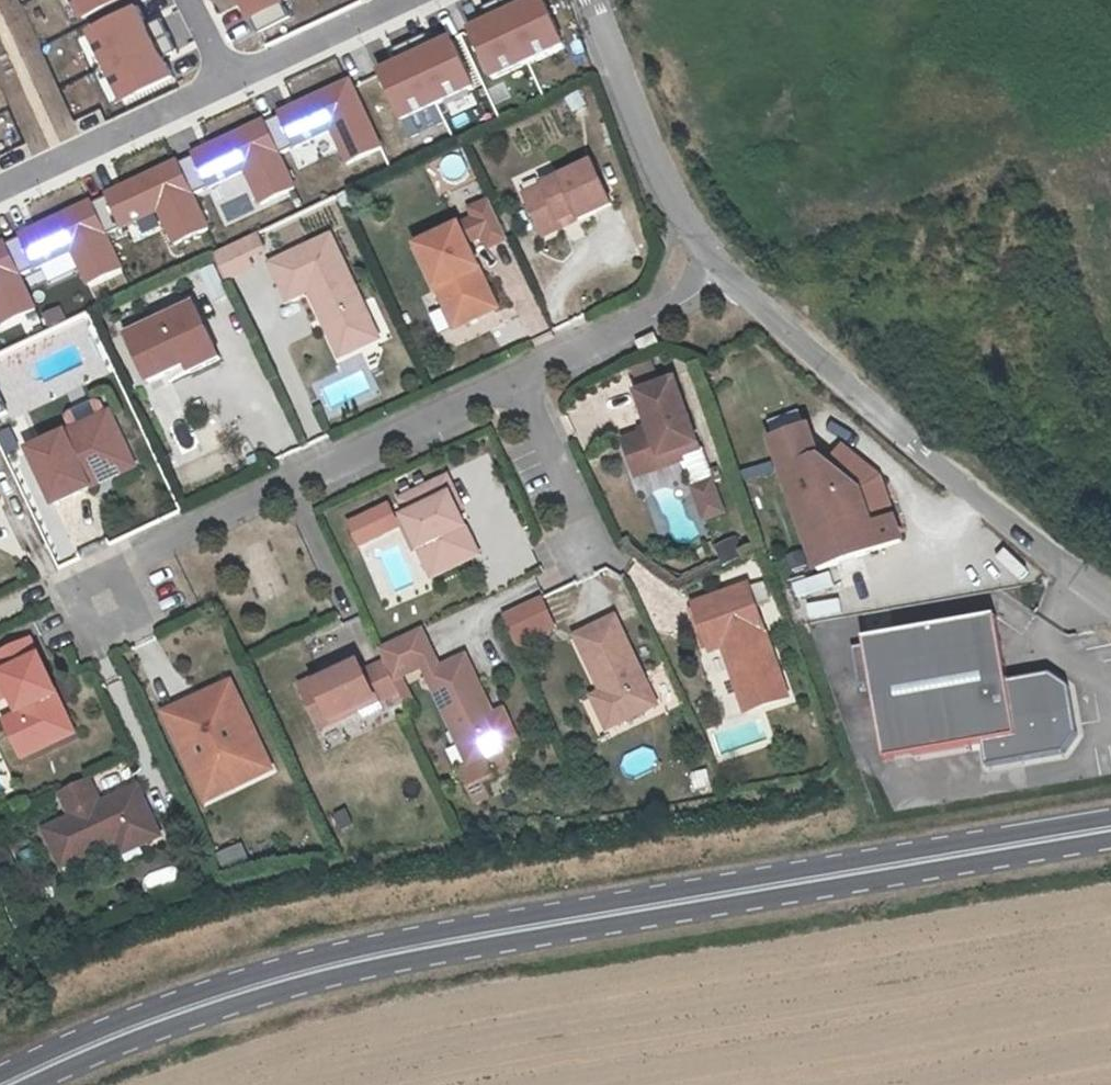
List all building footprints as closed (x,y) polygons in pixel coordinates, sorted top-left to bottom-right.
[(87,17),(121,0),(79,0),(87,17)] [(252,18),(254,17),(262,32),(292,16),(284,0),(243,0),(252,18)] [(484,10),(491,24),(471,33),(494,80),(564,47),(542,0),(523,9),(519,0),(505,0),(484,10)] [(140,6),(93,29),(128,99),(175,76),(166,57),(179,50),(163,18),(150,25),(140,6)] [(427,36),(394,51),(401,66),(381,75),(404,123),(475,90),(452,41),(433,50),(427,36)] [(383,149),(352,82),(280,115),(281,117),(266,124),(280,156),(333,131),(348,165),(383,149)] [(266,124),(265,122),(194,155),(195,157),(179,165),(194,196),(246,172),(262,205),(296,189),(280,156),(266,124)] [(179,165),(178,162),(107,195),(108,198),(93,205),(107,236),(160,212),(175,246),(210,230),(194,196),(179,165)] [(547,195),(528,204),(545,240),(565,230),(562,224),(579,217),(581,223),(614,207),(595,166),(545,189),(547,195)] [(545,189),(526,197),(528,204),(547,195),(545,189)] [(93,205),(92,203),(21,236),(22,238),(6,245),(21,276),(73,252),(89,285),(123,269),(107,236),(93,205)] [(461,228),(469,245),(485,237),(491,250),(510,240),(493,203),(473,212),(477,221),(461,228)] [(579,217),(562,224),(565,230),(581,223),(579,217)] [(469,245),(461,228),(418,248),(448,310),(458,306),(467,326),(500,311),(469,245)] [(258,236),(242,244),(247,257),(263,250),(258,236)] [(333,238),(273,266),(290,302),(311,292),(337,348),(376,330),(333,238)] [(5,243),(0,245),(0,321),(2,326),(37,310),(21,276),(6,245),(5,243)] [(242,244),(215,257),(227,284),(254,271),(247,257),(242,244)] [(467,326),(458,306),(448,310),(457,331),(467,326)] [(197,307),(129,338),(150,384),(188,366),(185,361),(215,347),(197,307)] [(376,330),(337,348),(342,359),(381,341),(376,330)] [(657,337),(638,346),(643,356),(662,347),(657,337)] [(185,361),(188,366),(191,374),(222,360),(215,347),(185,361)] [(639,478),(686,463),(684,458),(702,451),(677,382),(639,396),(653,432),(626,442),(639,478)] [(111,414),(31,452),(55,505),(92,489),(87,480),(132,459),(111,414)] [(811,428),(775,442),(823,571),(907,539),(883,476),(848,449),(841,451),(831,466),(822,459),(811,428)] [(92,489),(136,469),(132,459),(87,480),(92,489)] [(405,518),(434,577),(470,560),(458,532),(468,528),(460,512),(465,510),(449,478),(402,500),(410,516),(405,518)] [(714,484),(697,490),(708,520),(725,514),(714,484)] [(390,506),(352,524),(362,545),(400,526),(390,506)] [(481,555),(468,528),(458,532),(470,560),(481,555)] [(830,574),(796,585),(805,614),(840,603),(830,574)] [(725,647),(748,712),(791,696),(751,585),(697,605),(713,651),(725,647)] [(559,625),(545,597),(505,617),(518,645),(559,625)] [(1011,679),(1000,614),(867,638),(868,644),(855,646),(862,684),(874,681),(888,759),(986,741),(990,765),(1068,751),(1081,732),(1073,684),(1054,671),(1011,679)] [(578,638),(605,694),(620,725),(660,706),(618,619),(578,638)] [(404,676),(438,660),(424,630),(382,650),(396,680),(404,676)] [(20,714),(4,721),(22,759),(75,734),(55,693),(46,692),(43,686),(51,683),(31,640),(0,655),(0,672),(11,695),(20,714)] [(431,675),(473,766),(493,756),(506,751),(512,748),(497,716),(469,657),(431,675)] [(360,658),(301,686),(322,729),(363,710),(381,701),(400,692),(386,662),(366,672),(360,658)] [(11,695),(0,672),(0,700),(11,695)] [(404,676),(396,680),(402,694),(410,690),(404,676)] [(241,701),(232,682),(187,703),(196,722),(241,701)] [(51,683),(43,686),(46,692),(55,693),(51,683)] [(410,690),(402,694),(406,704),(415,700),(410,690)] [(610,730),(620,725),(605,694),(595,699),(610,730)] [(200,787),(226,775),(233,789),(274,770),(241,701),(196,722),(187,703),(165,712),(200,787)] [(363,710),(367,719),(385,710),(381,701),(363,710)] [(522,743),(507,712),(497,716),(512,748),(522,743)] [(493,756),(496,761),(508,755),(506,751),(493,756)] [(512,763),(508,755),(496,761),(502,775),(509,771),(512,763)] [(473,766),(464,770),(473,789),(502,775),(496,761),(493,756),(473,766)] [(226,775),(200,787),(206,801),(233,789),(226,775)] [(70,816),(43,828),(61,867),(116,841),(132,834),(138,846),(160,835),(136,784),(109,797),(111,802),(103,806),(89,777),(58,791),(61,798),(67,810),(70,816)] [(132,834),(116,841),(122,854),(138,846),(132,834)] [(218,855),(223,871),(250,861),(244,846),(218,855)]
